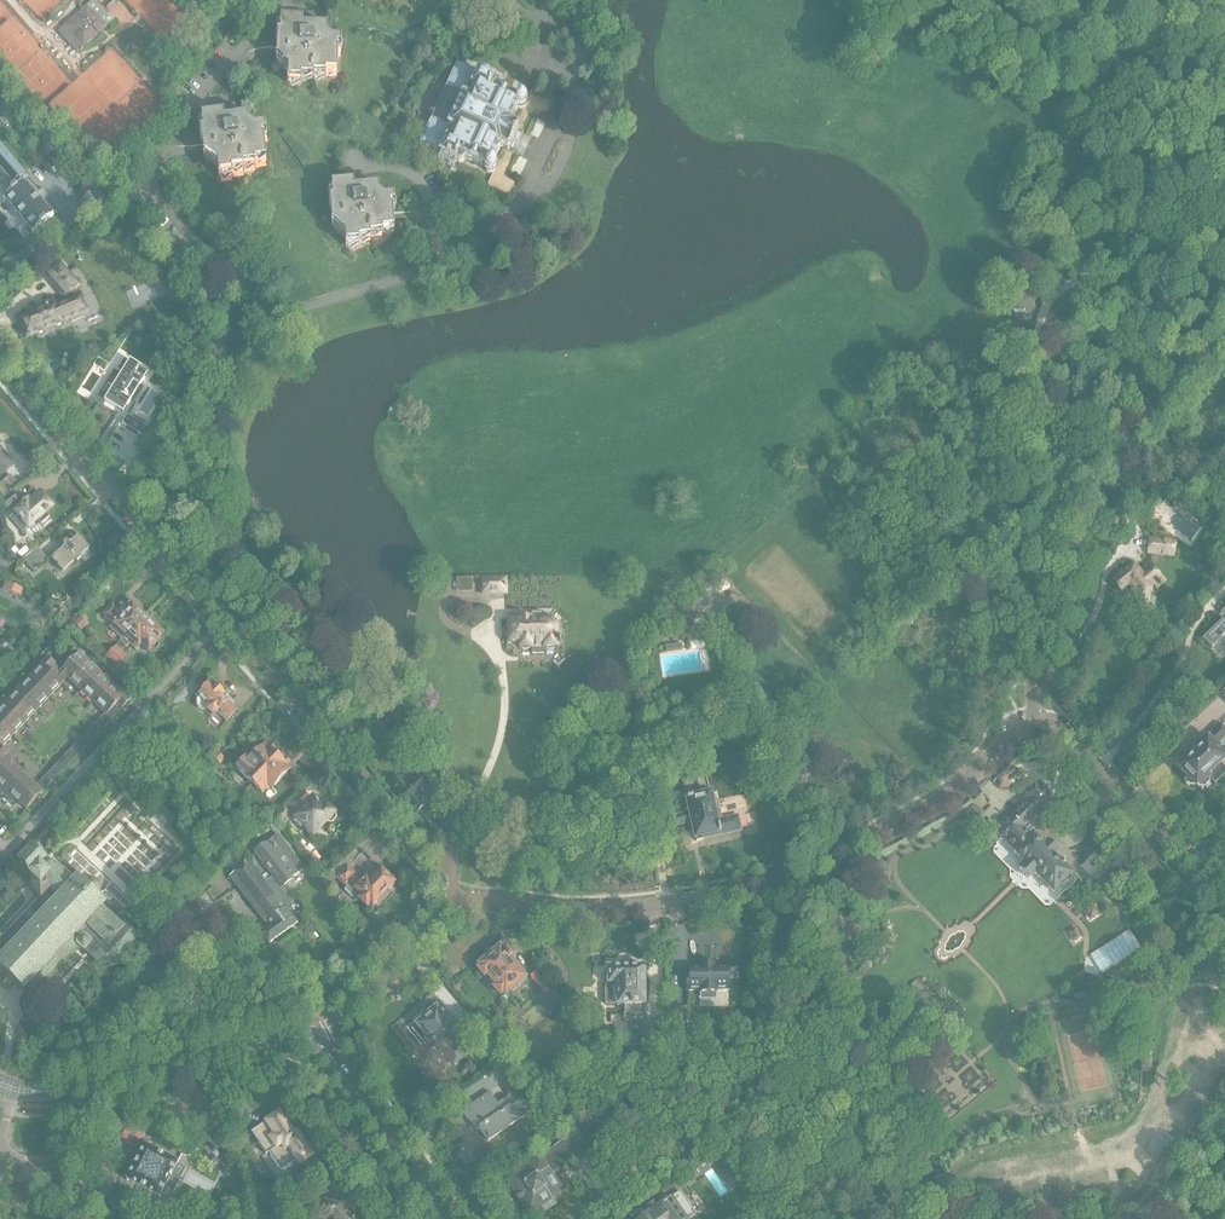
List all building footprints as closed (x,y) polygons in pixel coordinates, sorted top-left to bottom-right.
[(94,1),(66,26),(84,47),(114,20),(110,15),(108,17),(94,1)] [(277,33),(277,48),(277,60),(278,60),(288,70),(288,83),(289,83),(289,81),(301,81),(301,78),(313,79),(314,76),(326,76),(326,73),(338,74),(339,52),(337,52),(337,47),(342,47),(342,39),(332,39),(327,34),(327,27),(316,27),(317,13),(302,13),(302,21),(281,20),(280,33),(277,33)] [(478,75),(471,71),(457,65),(420,144),(440,153),(440,155),(441,155),(439,160),(454,167),(456,162),(457,161),(460,162),(462,163),(463,161),(464,157),(485,167),(486,170),(487,171),(488,172),(489,173),(491,173),(492,173),(494,173),(495,172),(495,170),(496,169),(496,167),(495,166),(494,164),(493,163),(498,151),(499,151),(501,147),(510,150),(519,129),(511,126),(513,121),(512,121),(518,108),(520,109),(522,109),(523,108),(524,108),(525,107),(525,105),(526,104),(526,102),(525,101),(524,100),(523,99),(522,99),(520,99),(518,99),(516,101),(491,90),(496,81),(479,73),(478,75)] [(203,130),(200,130),(204,157),(206,156),(217,165),(219,178),(221,178),(220,175),(232,174),(232,171),(244,169),(243,166),(255,165),(255,162),(267,160),(264,138),(262,139),(261,133),(266,133),(265,126),(256,127),(249,122),(249,116),(236,118),(236,113),(235,104),(220,106),(222,114),(201,117),(203,130)] [(11,192),(12,192),(3,200),(4,200),(32,233),(33,234),(41,226),(42,227),(46,223),(54,215),(53,215),(45,206),(46,205),(34,190),(33,191),(25,182),(24,181),(21,185),(18,182),(27,174),(0,143),(0,170),(14,186),(15,185),(17,188),(16,189),(15,188),(11,192)] [(366,187),(365,174),(351,175),(352,183),(331,185),(333,198),(330,198),(332,225),(334,224),(345,234),(346,247),(348,247),(347,244),(359,243),(359,240),(371,239),(371,236),(383,235),(383,232),(395,231),(393,210),(391,210),(391,205),(395,204),(395,197),(385,198),(379,193),(379,186),(366,187)] [(111,206),(96,189),(80,203),(95,220),(111,206)] [(1092,274),(1092,262),(1071,261),(1070,274),(1092,274)] [(78,286),(60,266),(48,277),(66,296),(78,286)] [(1023,318),(1031,320),(1034,309),(1032,309),(1036,297),(1038,297),(1040,289),(1023,283),(1020,294),(1022,295),(1020,300),(1017,300),(1013,313),(1023,316),(1023,318)] [(81,298),(62,306),(60,303),(56,305),(56,304),(54,305),(53,302),(47,305),(48,308),(36,313),(35,310),(28,312),(29,315),(28,316),(28,317),(21,319),(28,336),(70,319),(71,322),(85,317),(83,313),(86,312),(81,298)] [(130,361),(121,376),(119,375),(116,374),(115,375),(107,381),(115,386),(105,401),(124,413),(149,372),(130,361)] [(133,418),(128,415),(123,423),(128,426),(126,429),(137,435),(139,433),(144,436),(149,428),(144,425),(145,423),(134,416),(133,418)] [(11,453),(0,439),(0,462),(11,453)] [(19,507),(12,512),(14,514),(10,518),(23,532),(27,529),(29,531),(38,523),(41,527),(53,517),(50,514),(52,513),(51,511),(56,507),(40,489),(31,497),(30,495),(18,506),(19,507)] [(20,501),(13,493),(2,502),(9,510),(20,501)] [(80,557),(89,550),(78,536),(69,544),(67,542),(62,546),(64,548),(52,559),(63,572),(75,562),(76,563),(81,558),(80,557)] [(1176,561),(1180,545),(1151,539),(1148,556),(1176,561)] [(38,546),(23,559),(34,571),(49,559),(38,546)] [(0,556),(0,567),(8,570),(12,560),(0,556)] [(1161,578),(1152,566),(1154,565),(1151,562),(1145,567),(1144,566),(1138,571),(1134,566),(1126,573),(1123,569),(1116,575),(1119,579),(1113,583),(1120,592),(1130,585),(1138,595),(1137,599),(1133,598),(1132,605),(1136,606),(1136,609),(1148,610),(1151,586),(1154,584),(1156,588),(1165,582),(1165,581),(1162,577),(1161,578)] [(482,592),(504,592),(504,579),(482,579),(482,592)] [(26,590),(12,585),(7,583),(4,590),(24,598),(26,590)] [(123,638),(126,635),(143,615),(133,606),(128,612),(125,609),(122,612),(114,604),(104,614),(115,624),(111,628),(123,638)] [(1221,613),(1222,613),(1219,616),(1222,620),(1203,638),(1212,648),(1222,639),(1224,642),(1224,609),(1221,613)] [(506,629),(506,636),(508,636),(508,648),(521,648),(525,650),(527,650),(529,650),(531,648),(533,648),(533,653),(546,653),(546,648),(548,648),(551,650),(552,650),(554,649),(556,648),(559,648),(559,645),(562,645),(562,636),(559,636),(559,623),(554,618),(545,618),(545,612),(537,612),(537,618),(533,618),(533,617),(520,617),(520,618),(509,618),(509,622),(508,622),(508,626),(509,626),(509,629),(506,629)] [(136,651),(143,644),(150,651),(161,640),(159,639),(164,634),(143,615),(126,635),(123,638),(120,642),(127,648),(130,645),(136,651)] [(90,623),(87,621),(81,616),(76,621),(85,629),(90,623)] [(682,643),(666,646),(667,652),(683,649),(682,643)] [(106,657),(118,668),(128,657),(116,646),(106,657)] [(43,791),(12,761),(14,758),(2,747),(68,678),(108,715),(119,703),(124,707),(131,699),(80,651),(79,653),(74,649),(58,667),(55,664),(56,664),(49,657),(0,709),(0,809),(5,814),(19,800),(27,808),(43,791)] [(202,711),(208,710),(213,715),(216,714),(218,712),(227,721),(238,710),(228,702),(230,699),(223,693),(224,691),(218,686),(217,687),(212,681),(211,682),(208,682),(204,686),(204,689),(199,694),(197,697),(198,698),(197,700),(197,707),(202,711)] [(646,726),(648,750),(654,749),(653,735),(656,734),(656,725),(646,726)] [(1224,744),(1224,731),(1221,726),(1207,739),(1206,739),(1196,750),(1188,757),(1178,767),(1187,777),(1186,777),(1187,778),(1187,781),(1188,782),(1191,785),(1194,786),(1195,786),(1195,785),(1199,789),(1201,787),(1204,787),(1209,783),(1208,782),(1209,780),(1209,779),(1211,778),(1208,775),(1221,762),(1220,762),(1213,754),(1216,751),(1217,752),(1224,744)] [(253,785),(279,758),(274,753),(277,750),(272,745),(259,759),(256,756),(249,763),(246,760),(237,769),(253,785)] [(217,761),(222,755),(218,751),(213,757),(217,761)] [(279,777),(292,765),(286,759),(284,762),(279,758),(253,785),(262,794),(270,787),(273,790),(282,781),(279,777)] [(709,789),(700,791),(697,778),(683,781),(687,798),(690,809),(685,809),(686,814),(676,816),(678,825),(688,822),(688,820),(692,819),(696,840),(704,838),(704,837),(753,827),(752,826),(738,829),(738,828),(737,828),(734,816),(723,818),(721,810),(715,812),(713,801),(714,801),(711,788),(709,788),(709,789)] [(1030,834),(1022,826),(1037,811),(1041,815),(1055,802),(1038,784),(1024,797),(1027,801),(998,829),(1016,849),(1015,850),(1026,862),(1024,864),(1025,865),(1021,869),(1028,876),(1032,872),(1033,874),(1035,872),(1052,890),(1060,883),(1062,883),(1064,882),(1065,882),(1066,880),(1068,879),(1068,876),(1070,873),(1063,865),(1065,864),(1060,859),(1059,861),(1052,853),(1056,850),(1047,840),(1043,844),(1032,832),(1030,834)] [(331,824),(336,819),(334,814),(319,800),(316,803),(312,799),(295,817),(314,835),(326,822),(327,823),(331,824)] [(277,817),(282,822),(291,813),(285,807),(277,817)] [(274,830),(280,825),(275,818),(268,823),(274,830)] [(282,825),(287,831),(291,828),(287,821),(282,825)] [(47,859),(47,858),(38,850),(42,847),(43,848),(54,837),(47,831),(20,860),(25,865),(24,866),(29,871),(30,870),(34,873),(47,859)] [(246,863),(245,864),(242,860),(233,867),(237,873),(232,877),(270,929),(262,935),(269,945),(298,923),(286,907),(293,902),(282,887),(294,878),(305,870),(280,835),(268,843),(255,852),(274,877),(266,883),(251,862),(247,865),(246,863)] [(59,863),(57,861),(40,879),(42,881),(33,891),(43,901),(48,905),(2,952),(0,950),(0,951),(0,961),(1,963),(0,964),(0,966),(8,974),(1,982),(8,989),(16,982),(26,991),(28,988),(34,994),(80,946),(84,950),(86,949),(107,969),(126,965),(120,958),(139,938),(127,926),(126,927),(105,907),(107,905),(100,899),(101,898),(102,896),(103,893),(103,892),(102,889),(102,887),(100,885),(98,884),(96,883),(94,882),(92,883),(90,884),(88,885),(86,886),(80,880),(78,881),(59,863)] [(348,866),(347,867),(343,862),(332,872),(337,877),(337,878),(345,886),(349,882),(356,888),(355,889),(363,896),(360,900),(366,906),(370,902),(373,905),(387,890),(388,890),(395,883),(382,870),(375,877),(371,873),(367,877),(362,882),(355,875),(356,874),(348,866)] [(1102,914),(1093,898),(1081,906),(1090,922),(1102,914)] [(1083,937),(1076,927),(1067,932),(1074,943),(1083,937)] [(520,962),(515,966),(509,959),(514,955),(507,946),(501,950),(500,949),(497,952),(496,950),(494,952),(493,951),(492,951),(490,950),(488,951),(487,951),(486,953),(486,955),(486,957),(486,958),(485,959),(486,961),(481,965),(482,966),(480,968),(485,974),(487,973),(489,975),(488,975),(495,984),(496,983),(502,991),(500,992),(501,993),(503,992),(510,1000),(516,996),(512,991),(526,981),(524,978),(525,978),(521,973),(526,969),(520,962)] [(161,954),(164,968),(170,967),(167,953),(161,954)] [(632,1032),(646,1031),(645,1015),(644,1015),(644,1005),(645,1005),(644,966),(608,968),(609,984),(616,983),(617,1006),(624,1006),(625,1021),(631,1021),(632,1032)] [(690,990),(728,990),(728,966),(691,967),(690,990)] [(531,976),(558,1009),(568,1001),(540,968),(531,976)] [(460,1029),(451,1019),(452,1018),(447,1012),(444,1014),(442,1012),(441,1013),(437,1008),(438,1007),(436,1006),(435,1007),(434,1006),(433,1007),(432,1007),(425,1013),(426,1015),(418,1022),(419,1024),(418,1025),(428,1038),(426,1040),(426,1041),(422,1044),(428,1052),(432,1048),(433,1049),(436,1047),(440,1051),(443,1048),(446,1052),(445,1053),(455,1064),(468,1054),(458,1042),(457,1043),(454,1040),(459,1035),(456,1032),(460,1029)] [(669,1007),(670,1030),(677,1030),(677,1027),(680,1028),(679,1036),(691,1037),(692,1027),(688,1025),(687,1024),(688,1007),(669,1007)] [(655,1037),(655,1046),(669,1046),(669,1035),(666,1035),(665,1020),(651,1020),(651,1038),(655,1037)] [(477,1132),(480,1130),(488,1141),(522,1118),(508,1097),(498,1104),(489,1092),(461,1111),(468,1120),(468,1119),(477,1132)] [(301,1164),(314,1156),(298,1132),(294,1135),(279,1113),(251,1132),(267,1155),(270,1153),(282,1171),(298,1160),(301,1164)] [(227,1156),(224,1153),(235,1145),(229,1125),(213,1137),(200,1147),(205,1154),(205,1156),(206,1158),(208,1159),(210,1160),(212,1162),(213,1161),(216,1164),(227,1156)] [(579,1147),(586,1142),(578,1131),(571,1136),(571,1135),(506,1181),(529,1214),(530,1213),(534,1218),(535,1218),(544,1213),(540,1206),(553,1197),(557,1203),(567,1196),(563,1190),(552,1174),(574,1158),(577,1162),(584,1157),(577,1147),(579,1147)] [(160,1198),(179,1164),(169,1158),(157,1151),(156,1147),(150,1144),(146,1146),(145,1146),(127,1180),(160,1198)] [(655,1204),(647,1210),(647,1214),(640,1218),(688,1218),(684,1213),(696,1205),(687,1192),(674,1200),(672,1197),(659,1206),(655,1204)] [(313,1218),(319,1218),(357,1218),(345,1202),(339,1204),(321,1201),(320,1206),(315,1205),(313,1218)]
